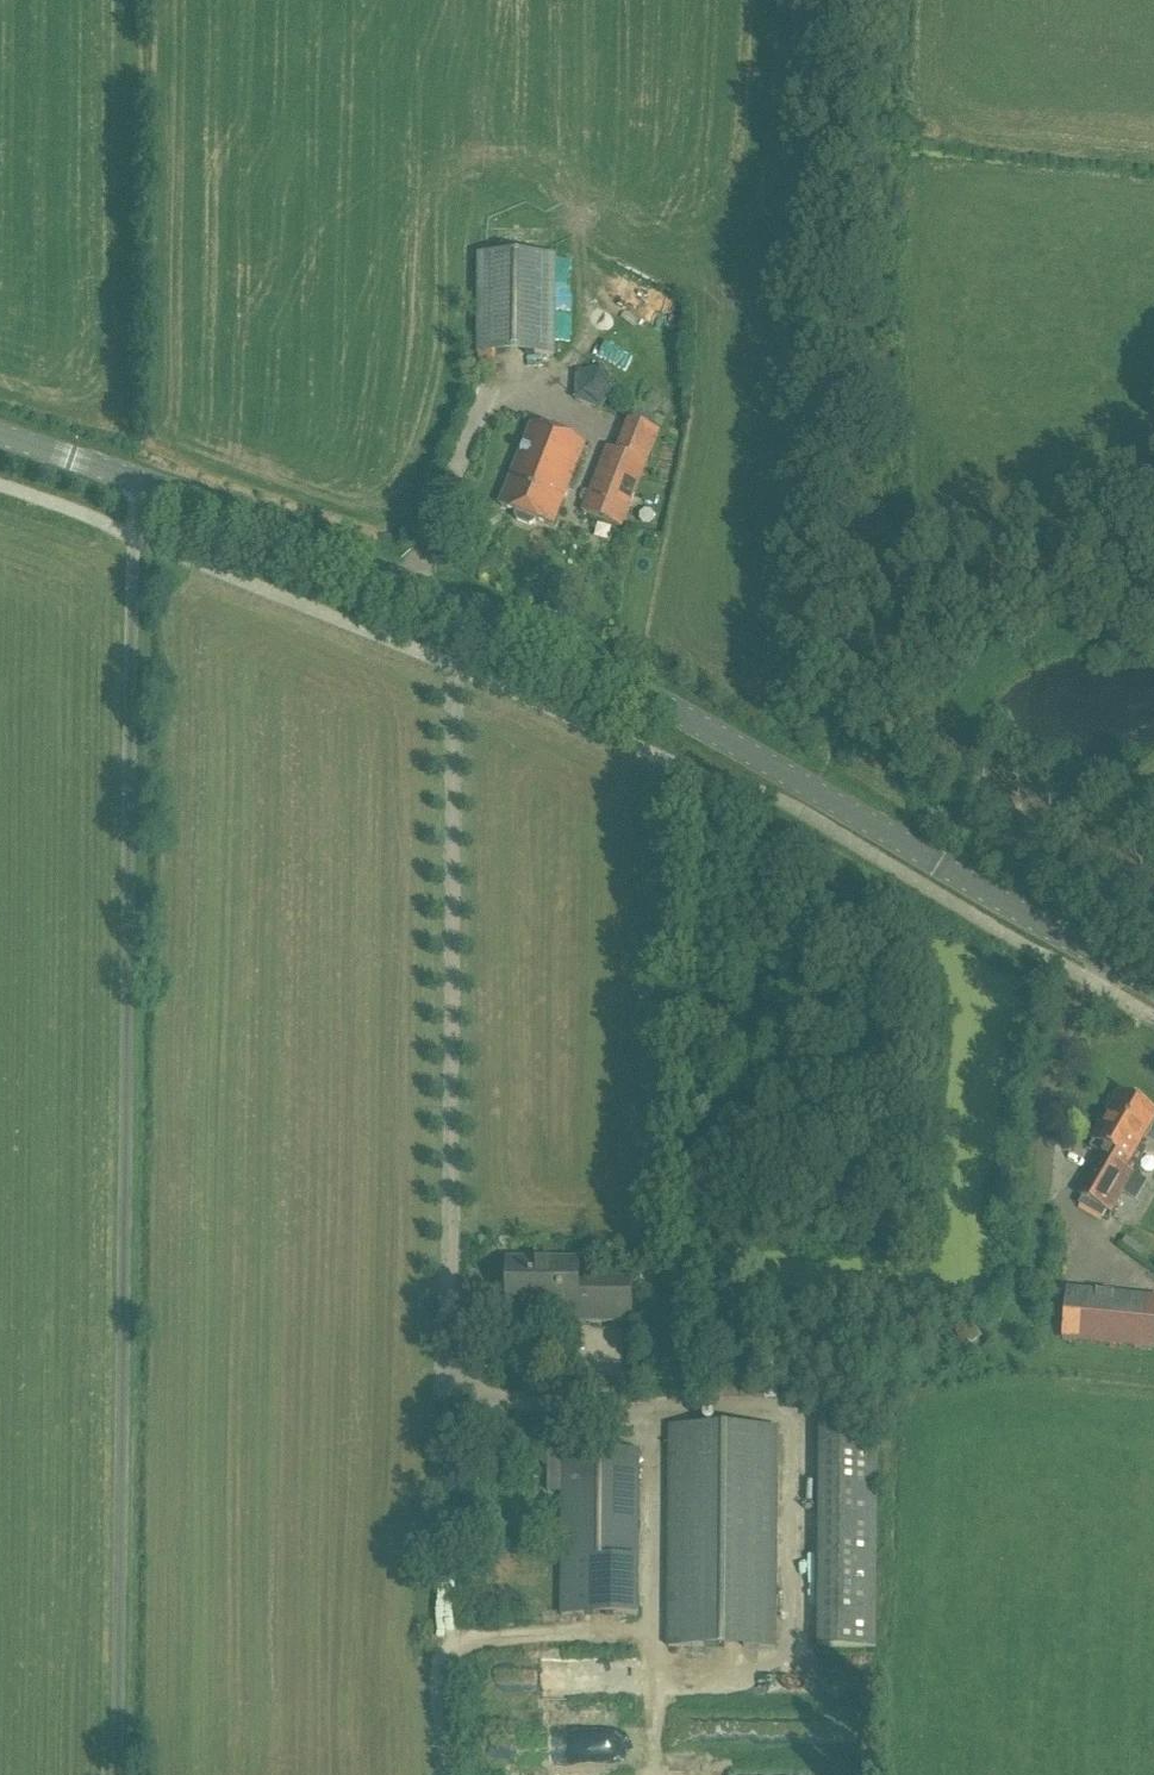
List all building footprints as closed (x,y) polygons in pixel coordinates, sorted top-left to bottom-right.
[(553,355),(553,257),(476,257),(477,356),(553,355)] [(585,509),(623,524),(660,432),(623,418),(611,450),(608,449),(585,509)] [(537,522),(551,528),(553,529),(584,445),(533,425),(502,508),(519,515),(517,519),(519,523),(531,528),(536,526),(537,522)] [(1121,1094),(1091,1151),(1102,1157),(1080,1198),(1110,1214),(1134,1174),(1128,1171),(1132,1164),(1138,1167),(1146,1151),(1140,1148),(1153,1121),(1153,1112),(1121,1094)] [(580,1286),(580,1262),(551,1262),(551,1268),(507,1267),(508,1309),(532,1309),(532,1314),(573,1314),(573,1323),(633,1323),(633,1281),(604,1281),(604,1286),(580,1286)] [(1067,1289),(1061,1342),(1153,1351),(1153,1298),(1067,1289)] [(779,1428),(668,1427),(667,1649),(777,1650),(779,1428)] [(879,1429),(818,1428),(817,1650),(877,1651),(879,1429)] [(560,1617),(639,1618),(640,1451),(562,1450),(562,1452),(547,1452),(547,1476),(562,1477),(560,1617)] [(538,1478),(539,1492),(559,1492),(559,1477),(538,1478)]
